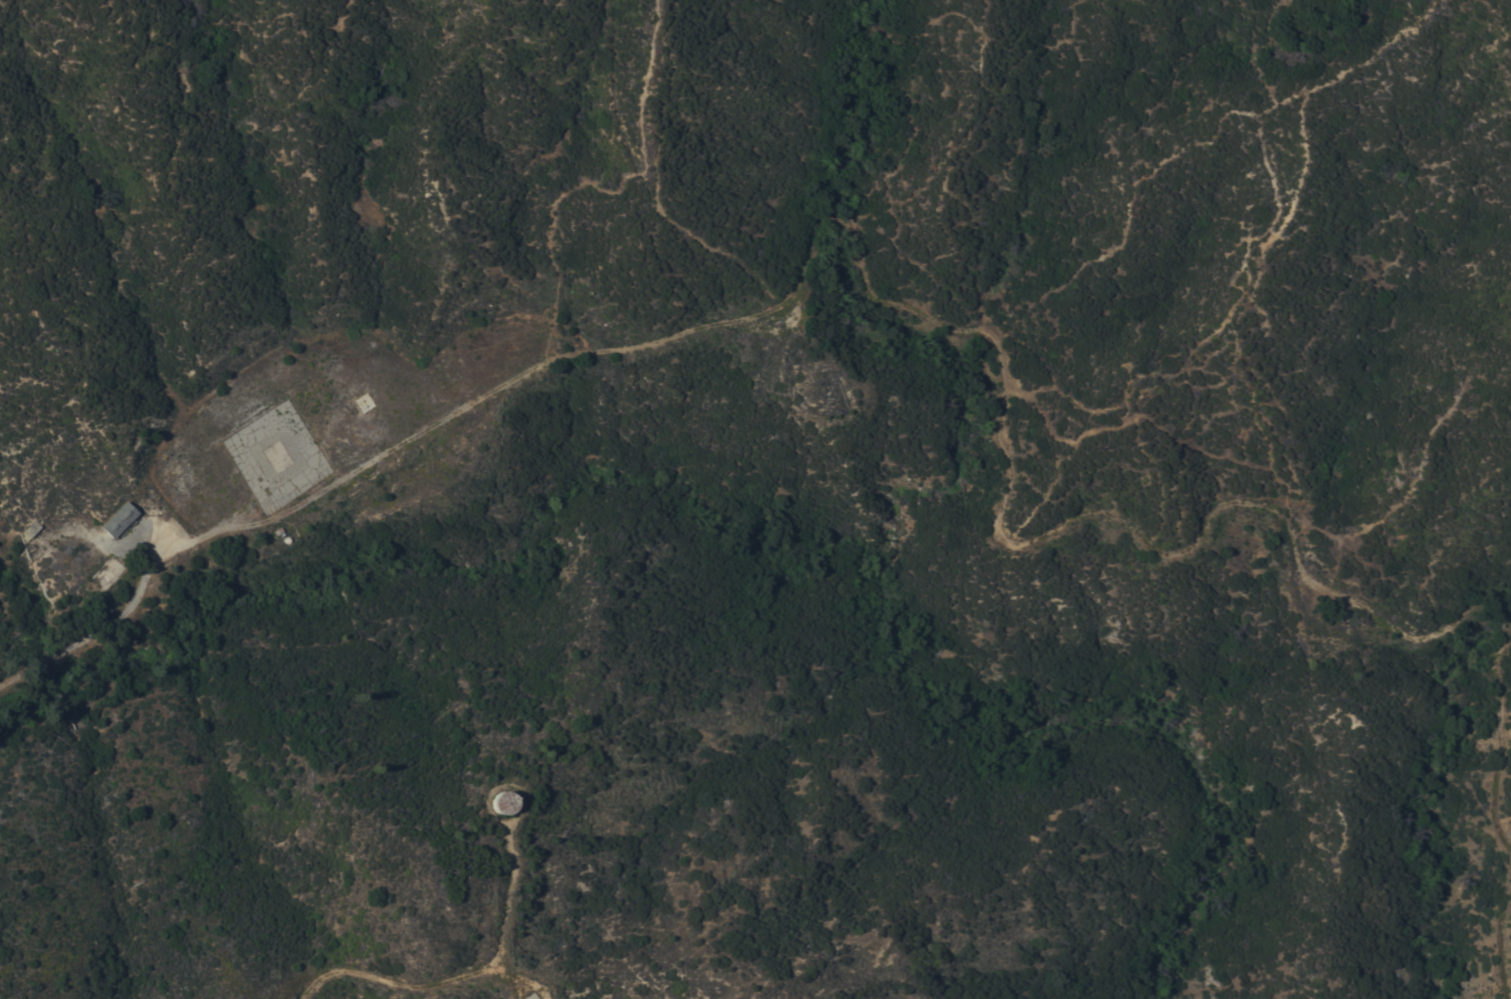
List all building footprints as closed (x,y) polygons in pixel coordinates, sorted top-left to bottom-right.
[(112,538),(100,525),(125,500),(138,512),(112,538)] [(503,814),(501,814),(498,813),(496,812),(495,812),(493,810),(491,808),(490,806),(490,803),(490,802),(490,800),(491,797),(492,795),(494,793),(496,792),(498,791),(500,790),(503,790),(505,790),(508,791),(510,793),(511,795),(513,797),(513,798),(514,800),(514,802),(514,804),(513,807),(512,809),(510,811),(508,812),(506,813),(503,814)]
